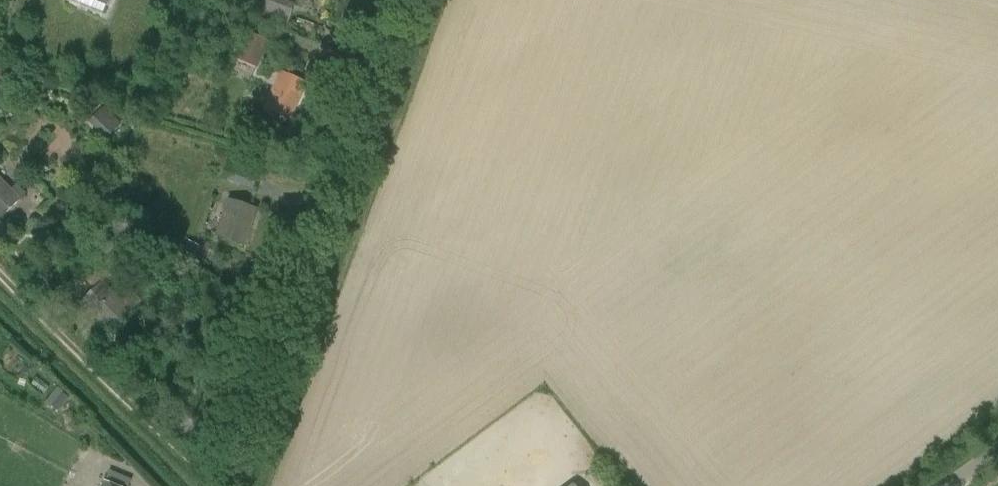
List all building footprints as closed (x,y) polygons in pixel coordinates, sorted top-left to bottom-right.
[(234,58),(258,69),(270,41),(246,31),(234,58)] [(266,109),(287,118),(302,82),(281,73),(266,109)] [(122,129),(102,111),(88,128),(107,146),(122,129)] [(12,190),(0,178),(0,216),(3,219),(21,200),(21,199),(26,193),(17,184),(12,190)] [(240,243),(251,207),(228,200),(217,237),(240,243)] [(85,279),(95,291),(85,301),(94,311),(91,314),(110,333),(132,313),(130,311),(141,299),(133,291),(122,303),(103,284),(128,262),(112,244),(97,257),(103,263),(85,279)] [(132,479),(109,470),(102,485),(129,485),(132,479)]
